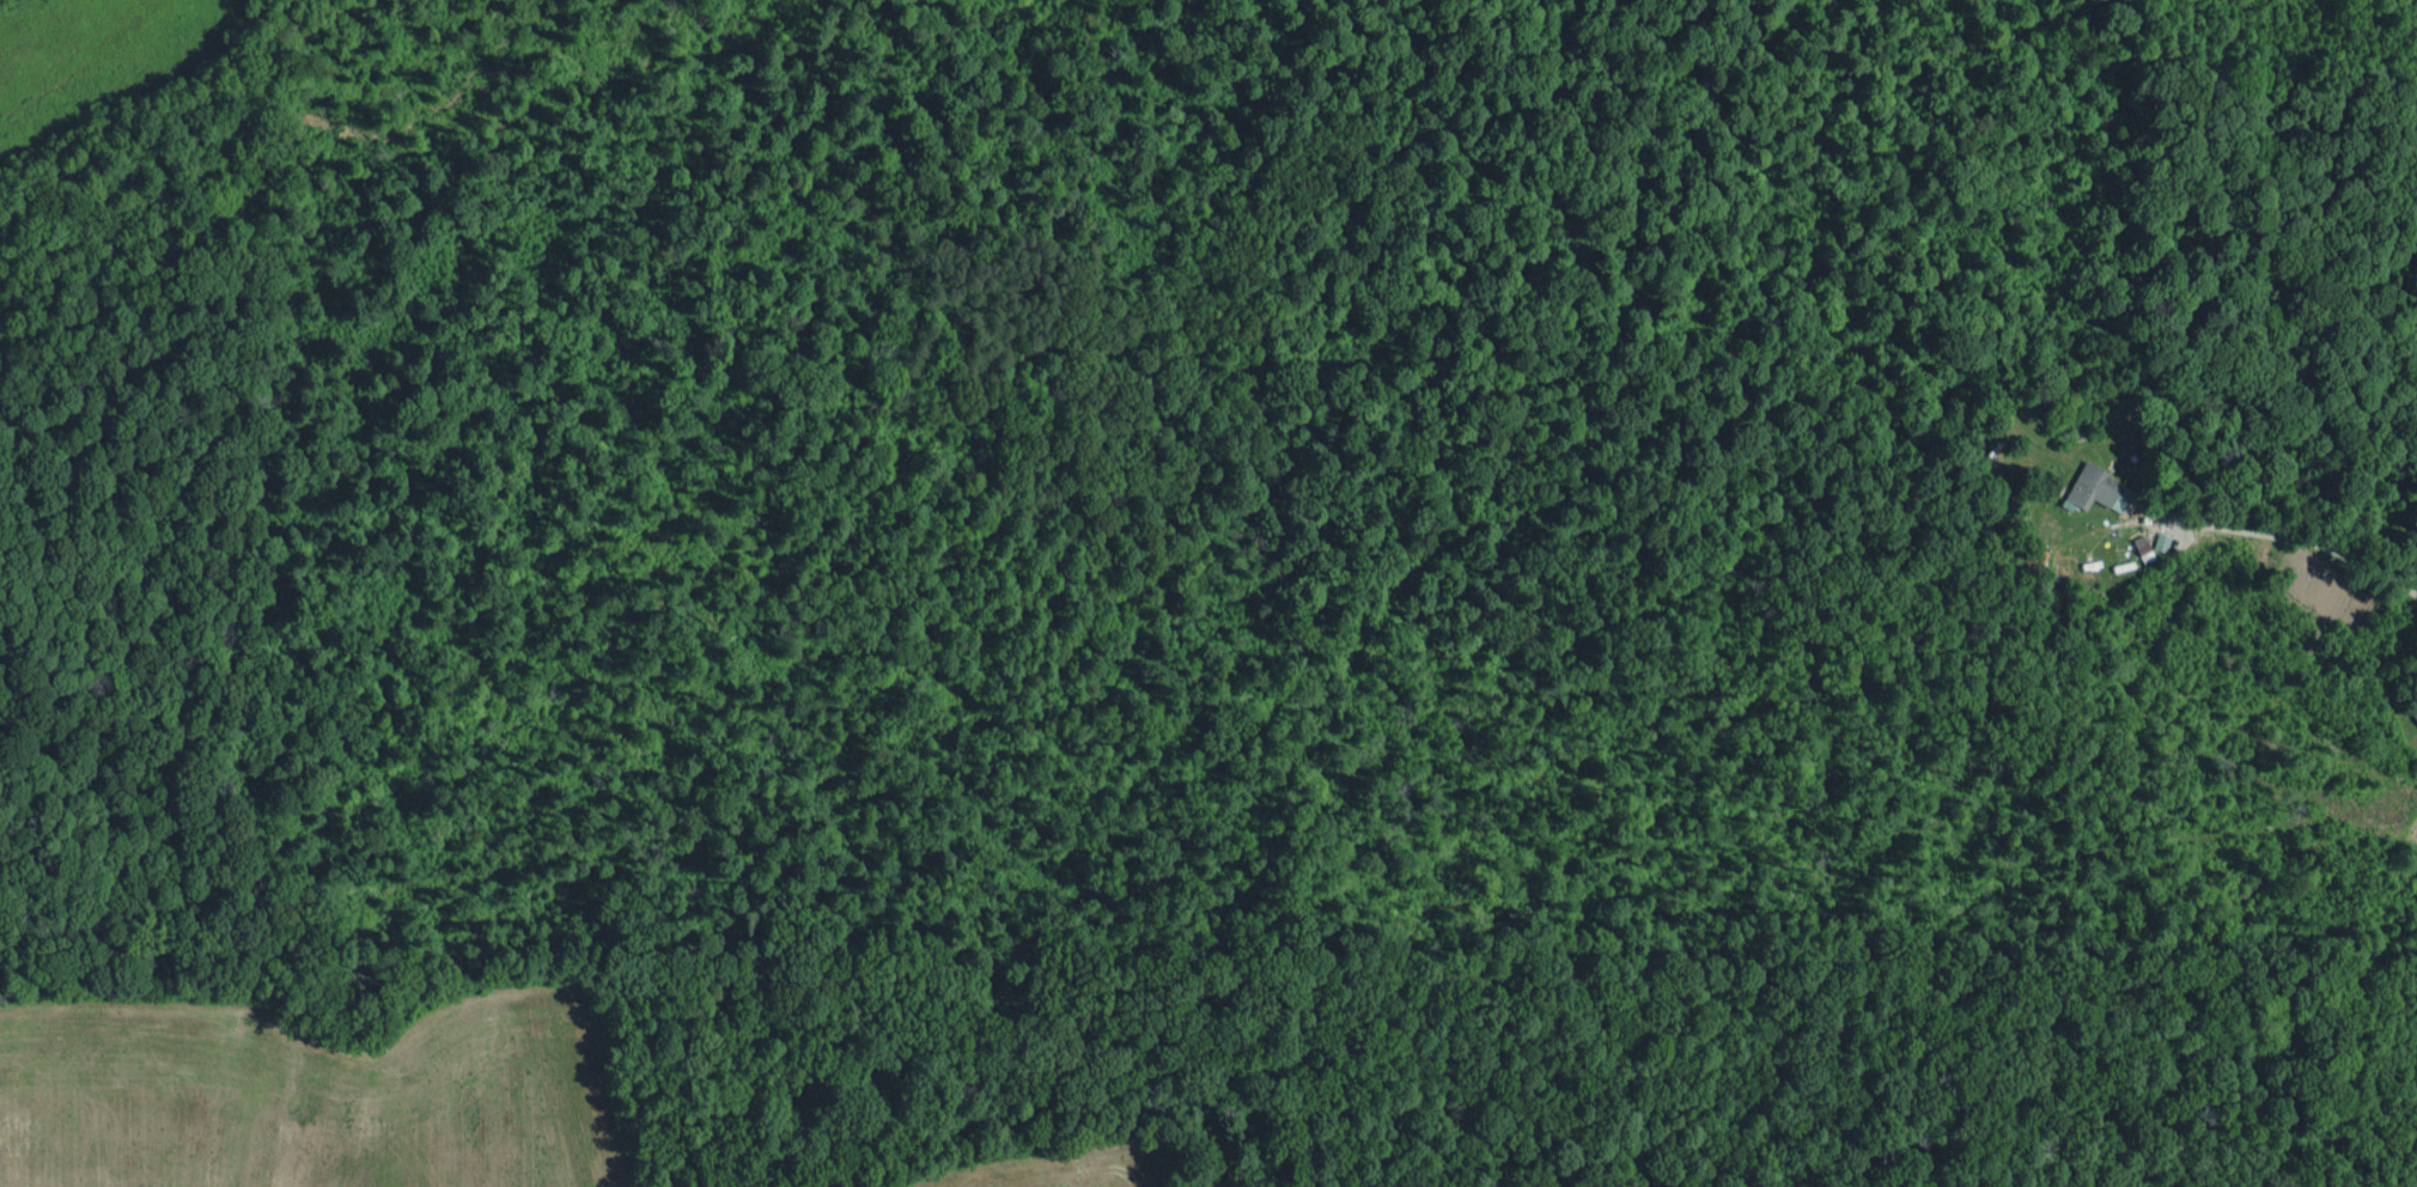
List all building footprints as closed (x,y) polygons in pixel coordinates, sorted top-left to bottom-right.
[(2105,506),(2118,480),(2080,460),(2058,501),(2080,512),(2088,496),(2105,506)] [(2408,711),(2416,724),(2416,705),(2408,711)]
